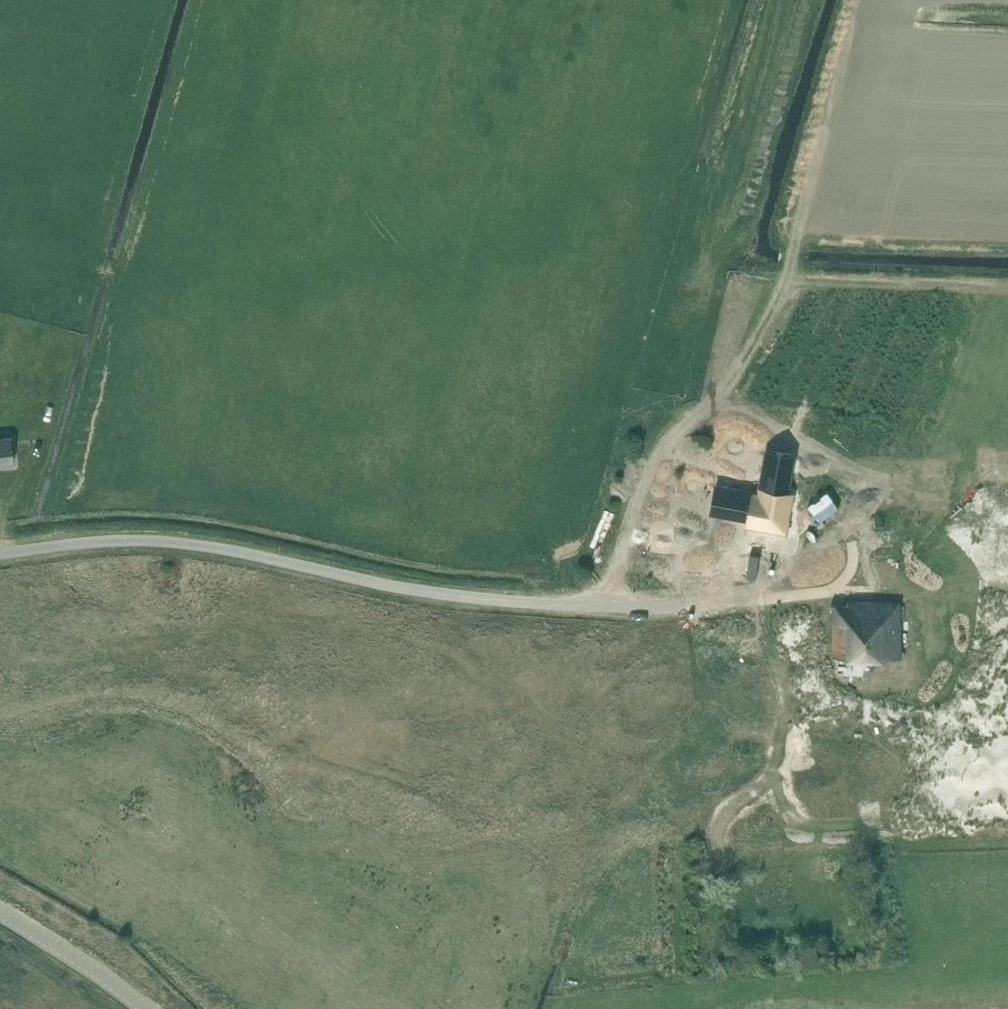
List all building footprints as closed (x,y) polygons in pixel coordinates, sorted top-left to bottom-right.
[(0,439),(0,465),(13,464),(10,437),(0,439)] [(713,483),(708,511),(745,518),(744,524),(784,531),(791,491),(785,490),(791,453),(763,448),(755,490),(713,483)] [(702,450),(699,469),(735,475),(738,456),(702,450)] [(975,575),(973,710),(987,710),(987,719),(1007,719),(1007,549),(962,549),(961,574),(975,575)] [(835,606),(834,655),(899,656),(900,602),(850,601),(850,606),(835,606)] [(851,913),(837,917),(840,929),(854,926),(851,913)]
